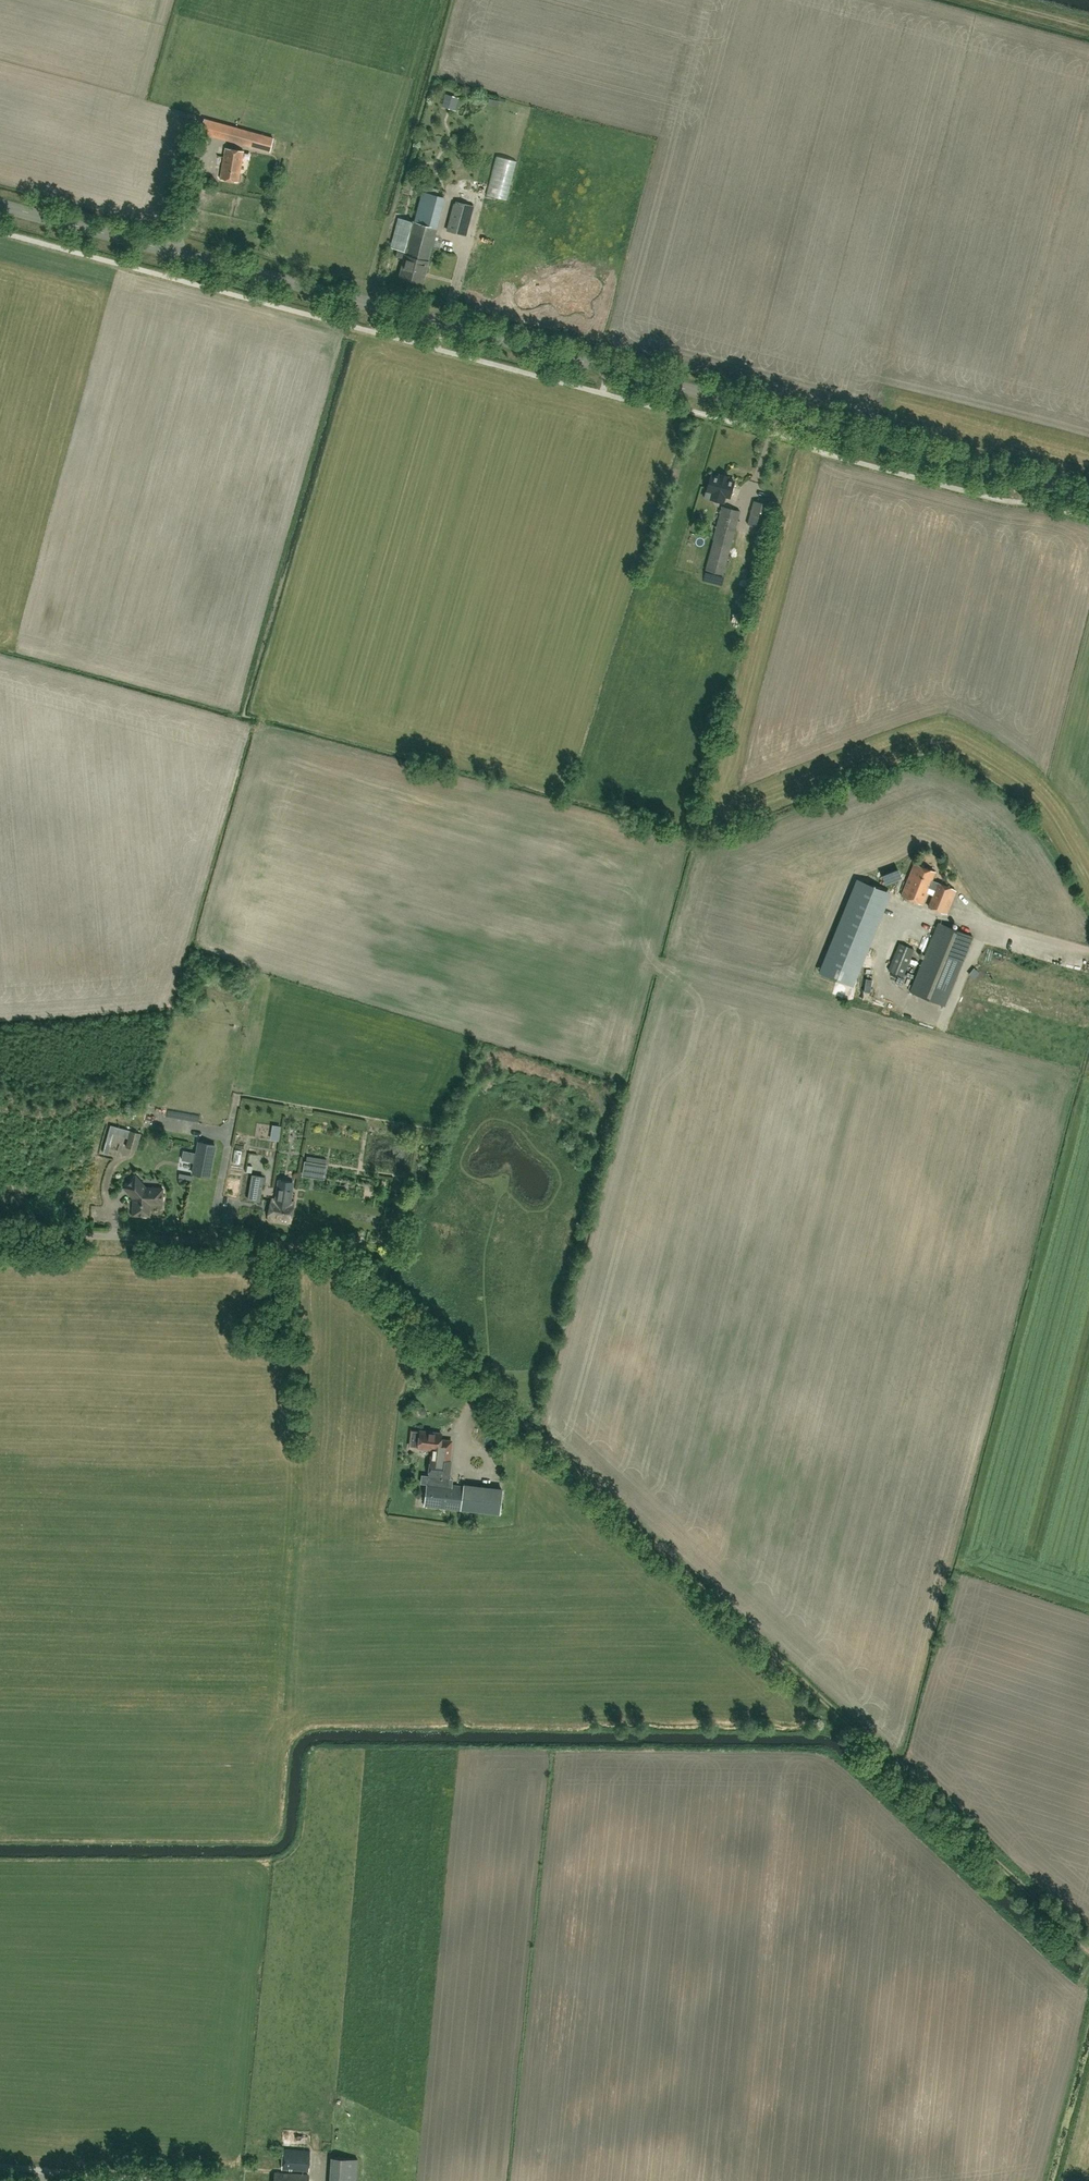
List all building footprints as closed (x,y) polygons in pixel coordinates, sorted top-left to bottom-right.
[(456,106),(459,98),(445,93),(442,102),(456,106)] [(203,120),(200,131),(270,149),(273,138),(203,120)] [(275,140),(273,150),(279,151),(281,142),(275,140)] [(221,178),(238,181),(243,150),(225,148),(221,178)] [(422,192),(415,221),(398,217),(390,247),(397,249),(396,256),(404,258),(400,276),(422,282),(437,227),(435,227),(444,197),(422,192)] [(465,235),(472,209),(454,205),(447,230),(465,235)] [(724,503),(725,495),(729,496),(733,480),(711,475),(706,491),(711,492),(709,499),(724,503)] [(753,500),(747,524),(762,528),(768,504),(753,500)] [(722,506),(705,569),(722,574),(740,510),(722,506)] [(899,862),(883,869),(888,881),(904,875),(899,862)] [(935,871),(914,863),(901,895),(922,904),(929,887),(935,890),(928,906),(942,912),(952,888),(938,882),(938,883),(932,880),(935,871)] [(864,956),(889,893),(857,880),(832,942),(864,956)] [(938,922),(910,991),(944,1005),(972,936),(938,922)] [(888,970),(903,976),(914,949),(899,943),(888,970)] [(131,1131),(128,1138),(126,1147),(136,1150),(141,1134),(131,1131)] [(193,1173),(209,1176),(215,1145),(199,1142),(193,1173)] [(107,1154),(110,1146),(104,1144),(102,1152),(107,1154)] [(310,1163),(309,1179),(329,1180),(330,1164),(310,1163)] [(162,1204),(163,1187),(146,1187),(135,1175),(123,1186),(133,1198),(133,1214),(149,1215),(150,1204),(162,1204)] [(250,1199),(261,1201),(265,1176),(254,1175),(250,1199)] [(271,1198),(268,1219),(291,1223),(294,1202),(289,1201),(291,1189),(278,1187),(276,1199),(271,1198)] [(253,1223),(253,1211),(245,1211),(245,1223),(253,1223)] [(432,1455),(449,1457),(451,1441),(441,1439),(441,1433),(420,1431),(418,1447),(432,1449),(432,1455)] [(429,1475),(428,1481),(448,1484),(451,1460),(449,1460),(449,1457),(432,1455),(431,1458),(430,1458),(428,1475),(429,1475)] [(448,1484),(428,1481),(425,1505),(500,1514),(502,1490),(448,1484)] [(310,2150),(283,2149),(282,2168),(309,2170),(310,2150)] [(356,2160),(331,2158),(330,2180),(355,2180),(356,2160)] [(274,2180),(308,2180),(308,2175),(275,2173),(274,2180)]
